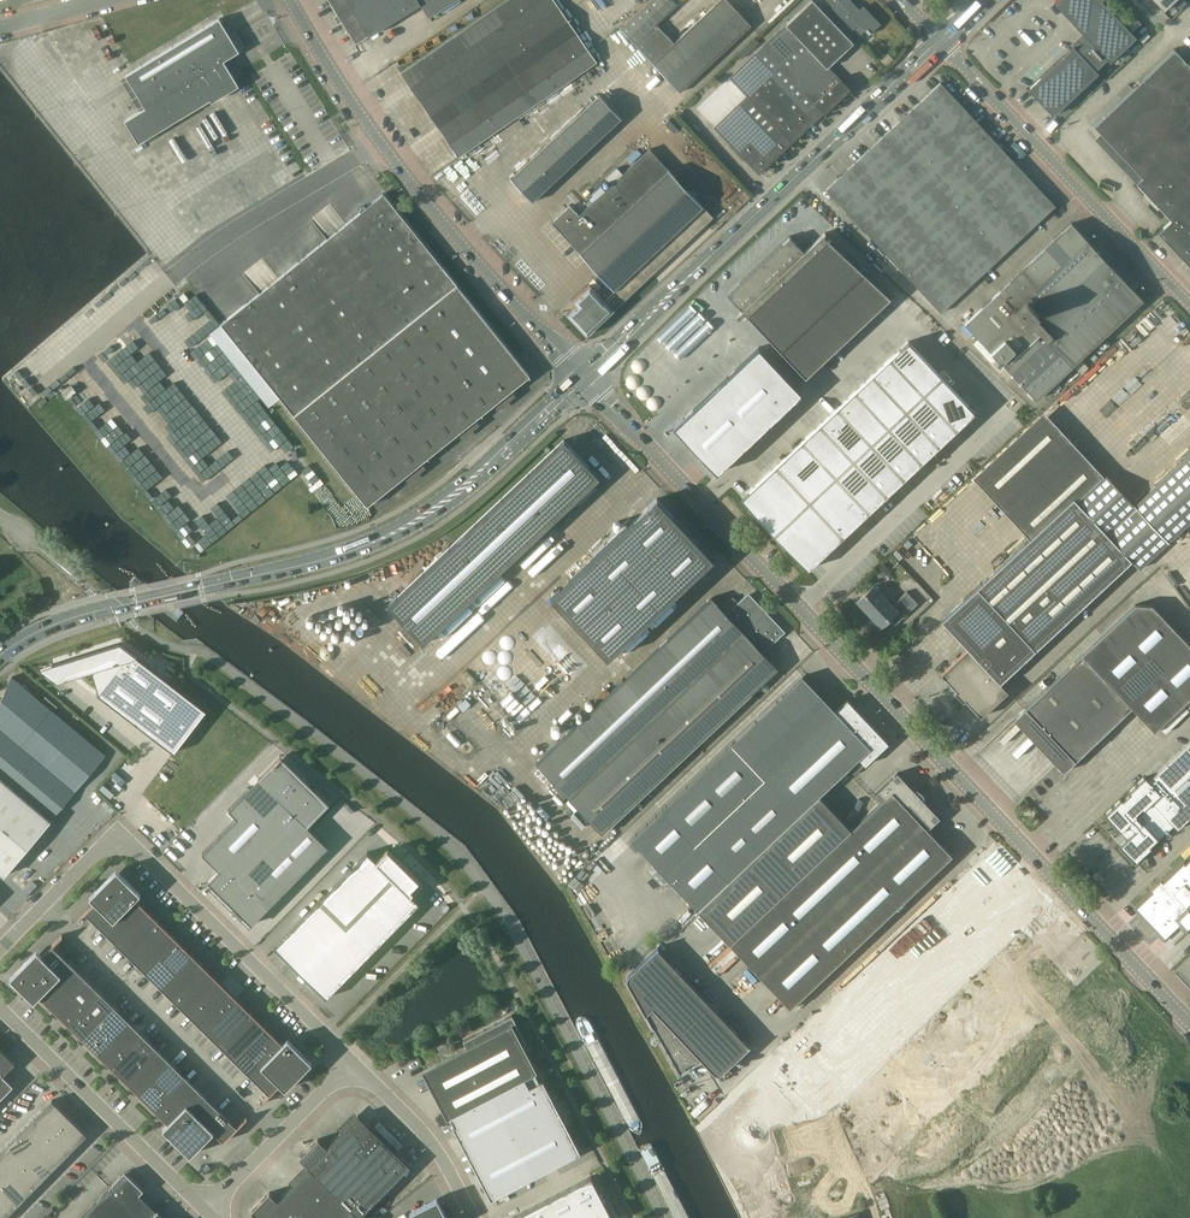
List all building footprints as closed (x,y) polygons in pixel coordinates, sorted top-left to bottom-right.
[(337,14),(334,17),(338,24),(342,22),(355,44),(369,36),(421,4),(429,17),(456,0),(328,0),(337,14)] [(558,6),(554,0),(506,0),(401,72),(420,101),(558,6)] [(656,24),(677,5),(673,0),(651,0),(620,28),(653,63),(652,63),(680,92),(751,25),(727,0),(719,0),(674,43),(656,24)] [(813,0),(811,0),(787,23),(786,23),(730,77),(746,94),(713,126),(759,175),(792,143),(824,113),(850,89),(828,67),(853,43),(813,0)] [(850,0),(820,0),(829,10),(832,7),(853,29),(860,23),(869,33),(879,23),(863,7),(860,10),(850,0)] [(1135,37),(1101,0),(1060,0),(1056,4),(1089,39),(1076,50),(1074,47),(1029,89),(1053,115),(1098,73),(1095,70),(1107,58),(1110,61),(1135,37)] [(1174,0),(1154,0),(1164,10),(1174,0)] [(558,6),(420,101),(459,157),(597,62),(558,6)] [(229,35),(219,18),(125,75),(145,108),(125,120),(138,143),(210,99),(224,91),(211,69),(244,48),(234,32),(229,35)] [(424,40),(435,32),(432,27),(421,35),(424,40)] [(1187,63),(1174,49),(1093,125),(1141,176),(1135,182),(1170,219),(1157,232),(1189,266),(1189,60),(1187,63)] [(887,53),(881,60),(886,65),(893,59),(887,53)] [(940,313),(1055,205),(940,83),(825,190),(883,252),(940,313)] [(621,119),(622,118),(599,94),(598,95),(599,96),(511,178),(510,177),(510,178),(532,202),(533,201),(620,119),(621,119)] [(417,109),(413,113),(416,117),(410,123),(424,138),(428,133),(431,136),(437,131),(417,109)] [(514,119),(510,123),(521,135),(525,131),(514,119)] [(608,284),(599,294),(593,288),(586,295),(583,292),(573,300),(577,304),(567,313),(587,335),(713,217),(650,149),(583,211),(575,202),(552,223),(608,284)] [(617,168),(606,178),(612,184),(623,174),(617,168)] [(367,506),(530,376),(457,285),(384,193),(221,324),(294,415),(367,506)] [(1037,400),(1072,366),(1143,300),(1117,272),(1071,223),(1000,290),(964,324),(990,352),(1011,374),(1011,373),(1037,400)] [(825,239),(822,235),(824,233),(823,232),(802,252),(788,237),(739,283),(739,284),(727,295),(734,303),(741,311),(737,314),(738,315),(741,312),(745,316),(742,319),(743,320),(746,316),(804,379),(890,298),(826,240),(828,238),(827,237),(825,239)] [(544,296),(550,284),(537,277),(531,289),(544,296)] [(1155,311),(1134,327),(1141,336),(1162,320),(1155,311)] [(1181,346),(1189,353),(1189,336),(1181,346)] [(907,341),(740,499),(807,569),(974,412),(907,341)] [(735,367),(676,423),(717,468),(801,391),(795,385),(758,346),(735,367)] [(1141,378),(1151,369),(1146,365),(1137,373),(1141,378)] [(1124,386),(1131,393),(1141,382),(1133,375),(1124,386)] [(1189,518),(1189,452),(1132,506),(1042,410),(1036,416),(974,475),(1031,535),(941,620),(967,648),(940,674),(956,690),(983,665),(998,681),(1131,558),(1138,566),(1189,518)] [(1134,445),(1139,451),(1150,442),(1144,436),(1134,445)] [(423,643),(599,478),(563,440),(387,606),(423,643)] [(709,559),(654,500),(548,602),(603,658),(709,559)] [(871,563),(878,556),(867,544),(860,551),(871,563)] [(1172,582),(1178,577),(1170,567),(1163,572),(1172,582)] [(172,576),(168,577),(204,605),(209,604),(172,576)] [(40,593),(37,585),(23,591),(27,599),(40,593)] [(890,606),(872,586),(856,601),(879,626),(895,611),(901,617),(916,603),(906,592),(890,606)] [(760,611),(745,595),(738,602),(733,596),(721,607),(711,597),(536,762),(602,833),(778,668),(763,652),(782,634),(768,619),(768,616),(763,611),(760,611)] [(313,604),(301,620),(308,625),(320,609),(313,604)] [(1189,697),(1189,645),(1152,605),(1135,604),(1020,713),(1062,758),(1056,764),(1063,772),(1075,761),(1132,707),(1154,731),(1189,697)] [(319,617),(308,626),(313,631),(308,636),(313,641),(328,627),(319,617)] [(116,642),(38,666),(57,681),(92,670),(98,692),(97,693),(173,751),(204,710),(116,642)] [(1008,691),(998,681),(983,665),(956,690),(954,692),(958,696),(963,702),(965,700),(980,717),(1008,691)] [(836,711),(802,676),(660,810),(728,881),(859,758),(865,765),(888,743),(848,700),(836,711)] [(13,677),(12,678),(0,704),(0,872),(4,875),(105,755),(13,677)] [(464,710),(469,703),(462,699),(458,705),(464,710)] [(1132,729),(1112,742),(1117,750),(1110,754),(1119,767),(1146,750),(1132,729)] [(1165,765),(1162,762),(1145,777),(1145,776),(1127,793),(1128,794),(1122,800),(1121,798),(1103,815),(1126,839),(1119,846),(1125,852),(1134,863),(1144,853),(1151,847),(1150,845),(1156,840),(1157,841),(1174,825),(1189,811),(1189,743),(1165,765)] [(307,824),(328,802),(280,756),(230,807),(238,816),(203,852),(221,869),(208,882),(251,924),(328,845),(307,824)] [(881,801),(865,817),(850,831),(818,797),(728,881),(697,910),(790,1008),(951,855),(927,829),(939,817),(897,772),(874,794),(881,801)] [(604,848),(609,853),(601,860),(610,870),(627,853),(614,839),(604,848)] [(367,852),(290,930),(307,947),(290,964),(326,999),(419,903),(410,894),(412,892),(413,893),(422,884),(418,879),(388,850),(387,849),(376,861),(367,852)] [(1187,867),(1185,864),(1162,886),(1160,884),(1152,892),(1154,894),(1138,909),(1164,937),(1177,925),(1183,931),(1189,924),(1189,865),(1187,867)] [(94,902),(74,922),(75,923),(85,913),(269,1093),(259,1104),(280,1084),(285,1089),(312,1062),(287,1037),(282,1043),(135,898),(140,893),(116,869),(89,896),(94,902)] [(37,950),(10,977),(34,1001),(39,996),(167,1123),(162,1128),(190,1155),(213,1131),(223,1141),(247,1117),(246,1116),(236,1126),(53,946),(63,935),(62,935),(42,955),(37,950)] [(722,1071),(750,1045),(658,947),(628,975),(628,976),(627,976),(627,977),(627,978),(627,979),(627,980),(628,981),(628,982),(679,1072),(701,1059),(713,1071),(713,1072),(714,1072),(715,1073),(716,1073),(717,1073),(719,1073),(720,1073),(721,1072),(722,1071)] [(1034,952),(833,1129),(871,1182),(1083,1004),(1034,952)] [(510,1015),(462,1040),(468,1051),(426,1072),(450,1119),(454,1117),(457,1123),(455,1124),(493,1196),(580,1151),(539,1072),(535,1074),(521,1047),(525,1045),(510,1015)] [(13,1085),(3,1075),(15,1063),(0,1049),(0,1098),(13,1085)] [(52,1100),(0,1153),(0,1217),(4,1217),(87,1134),(52,1100)] [(299,1158),(309,1168),(353,1210),(359,1217),(410,1165),(358,1114),(326,1147),(318,1139),(299,1158)] [(792,1172),(810,1166),(798,1128),(780,1133),(792,1172)] [(309,1168),(278,1201),(269,1192),(250,1211),(257,1217),(360,1217),(359,1217),(353,1210),(309,1168)] [(80,1217),(163,1217),(139,1194),(143,1190),(124,1172),(80,1217)] [(503,1217),(612,1217),(590,1174),(503,1217)] [(437,1197),(409,1211),(412,1217),(410,1217),(448,1217),(437,1197)]
